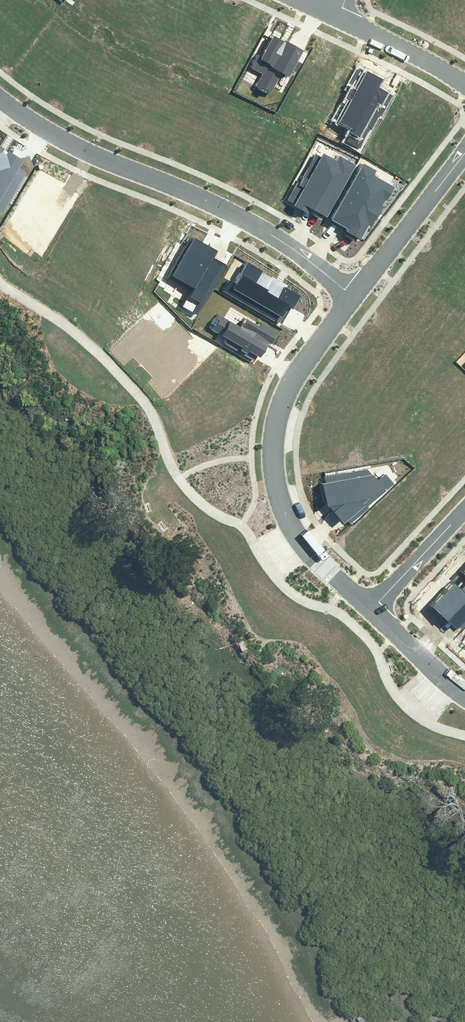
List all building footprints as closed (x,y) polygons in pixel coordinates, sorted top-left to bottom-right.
[(265,75),(258,87),(271,94),(282,73),(290,78),(305,53),(275,36),(263,56),(259,54),(251,67),(265,75)] [(356,129),(349,142),(359,148),(369,130),(372,131),(378,119),(382,121),(396,95),(381,87),(384,81),(359,67),(350,84),(353,85),(346,97),(352,100),(340,121),(356,129)] [(1,213),(25,172),(19,169),(24,161),(0,148),(0,212),(1,213)] [(315,153),(288,200),(309,212),(311,208),(326,217),(355,166),(339,156),(338,159),(323,151),(320,156),(315,153)] [(363,163),(332,221),(348,229),(346,232),(360,240),(370,222),(372,224),(393,186),(373,176),(376,170),(363,163)] [(192,237),(170,277),(193,289),(182,308),(198,317),(226,267),(213,259),(217,251),(192,237)] [(229,279),(222,290),(279,324),(290,307),(293,309),(301,297),(249,265),(238,284),(229,279)] [(218,316),(209,330),(223,338),(220,344),(252,363),(257,355),(262,357),(269,345),(272,346),(278,335),(261,325),(259,328),(246,321),(241,330),(218,316)] [(321,483),(327,504),(345,525),(349,522),(352,525),(370,510),(368,507),(395,485),(385,473),(377,479),(370,470),(324,478),(325,483),(321,483)] [(434,605),(457,628),(464,620),(464,585),(461,590),(454,584),(434,605)]
